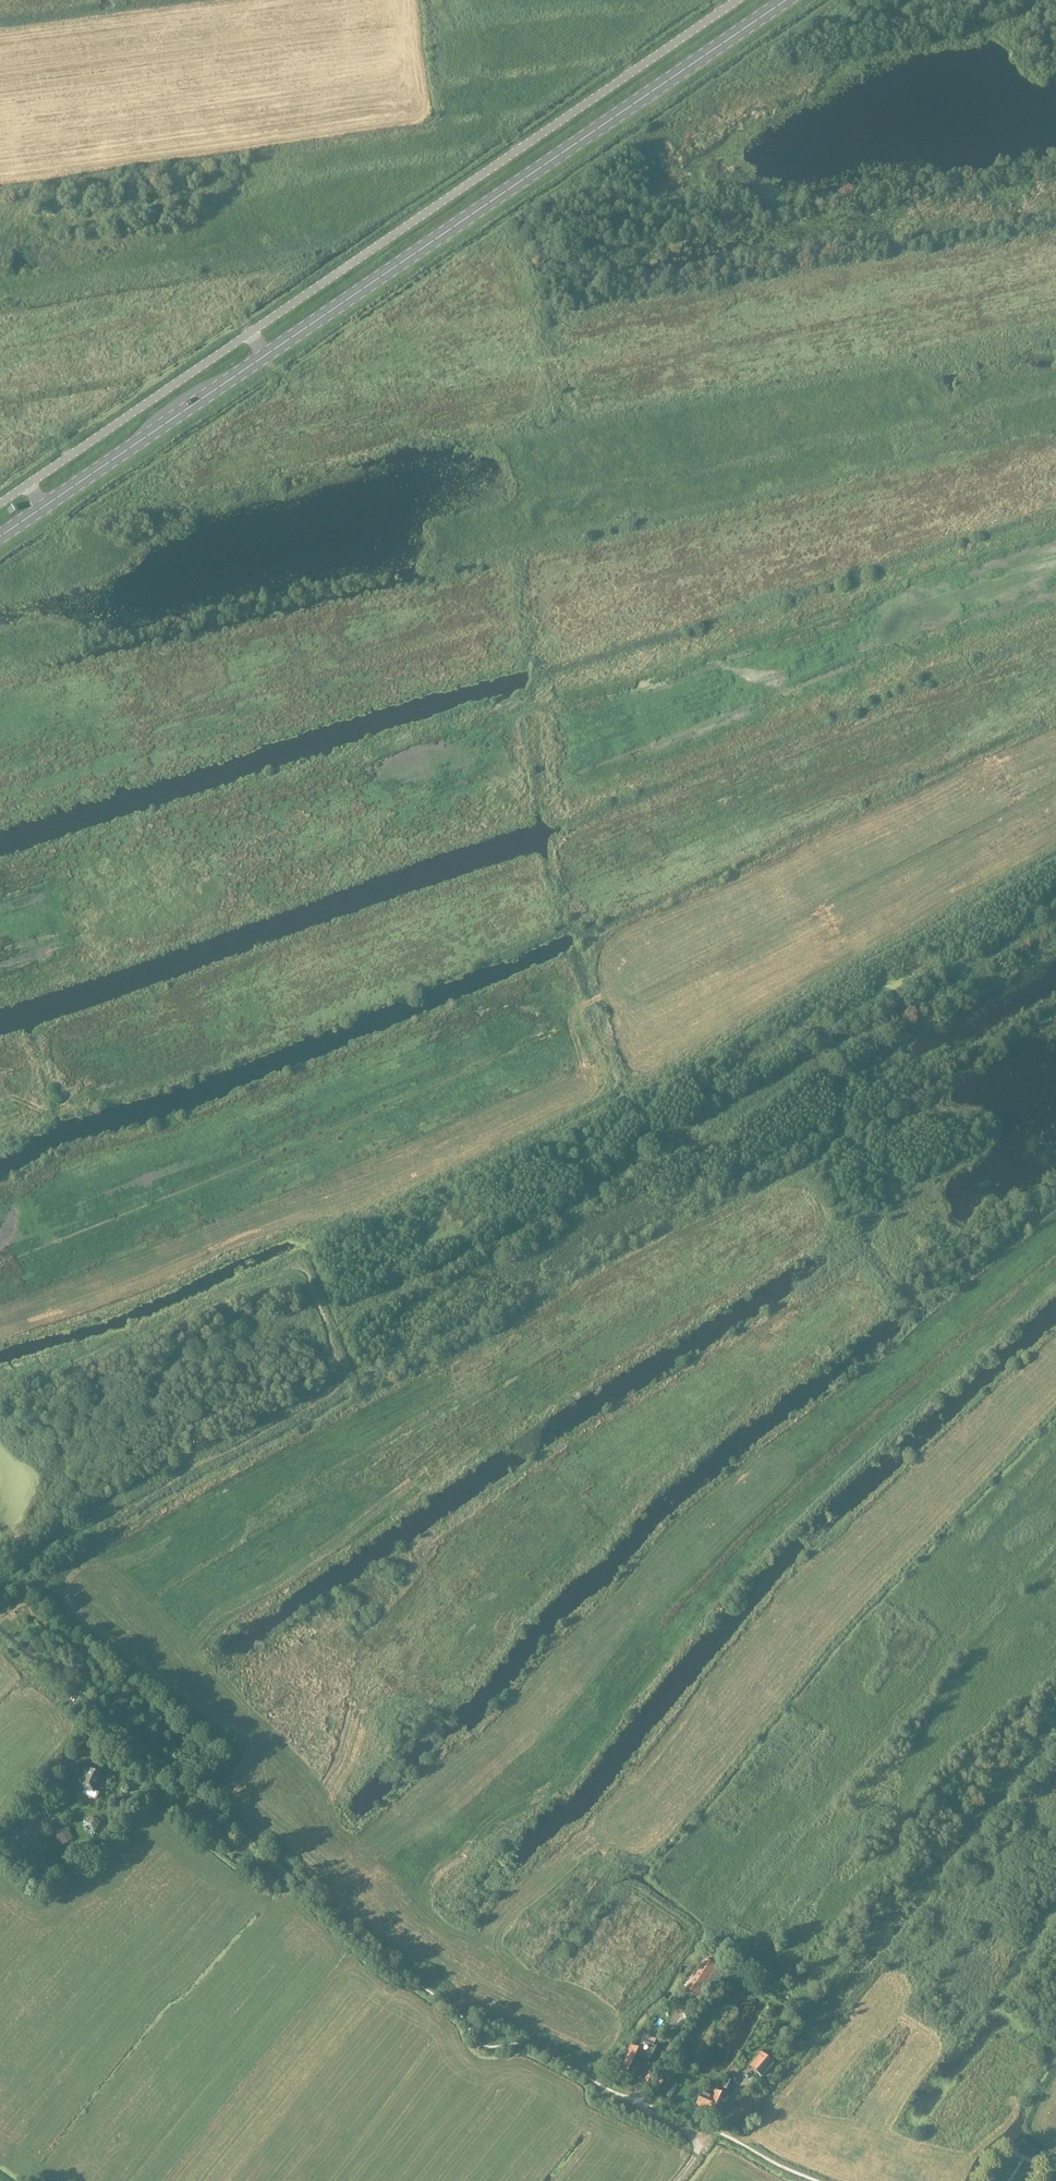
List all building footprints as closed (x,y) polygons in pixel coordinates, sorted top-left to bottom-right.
[(99,1794),(94,1791),(101,1775),(85,1768),(77,1786),(85,1789),(83,1794),(96,1800),(99,1794)] [(54,1836),(64,1844),(70,1838),(60,1829),(54,1836)] [(725,1972),(706,1959),(685,1990),(697,1998),(703,1990),(710,1994),(725,1972)] [(726,1989),(732,1993),(738,1983),(732,1979),(726,1989)] [(673,2037),(680,2041),(684,2032),(677,2028),(673,2037)] [(630,2046),(627,2051),(623,2060),(625,2060),(620,2072),(632,2077),(638,2065),(640,2066),(643,2058),(648,2061),(654,2048),(637,2040),(634,2048),(630,2046)] [(688,2045),(683,2042),(682,2041),(670,2060),(676,2064),(688,2045)] [(666,2053),(670,2055),(675,2046),(671,2044),(666,2053)] [(760,2053),(749,2067),(761,2077),(773,2063),(760,2053)] [(666,2083),(659,2079),(653,2090),(660,2093),(666,2083)] [(727,2079),(722,2088),(729,2091),(733,2082),(727,2079)] [(728,2098),(712,2091),(703,2087),(694,2106),(718,2117),(724,2104),(725,2105),(728,2098)]
